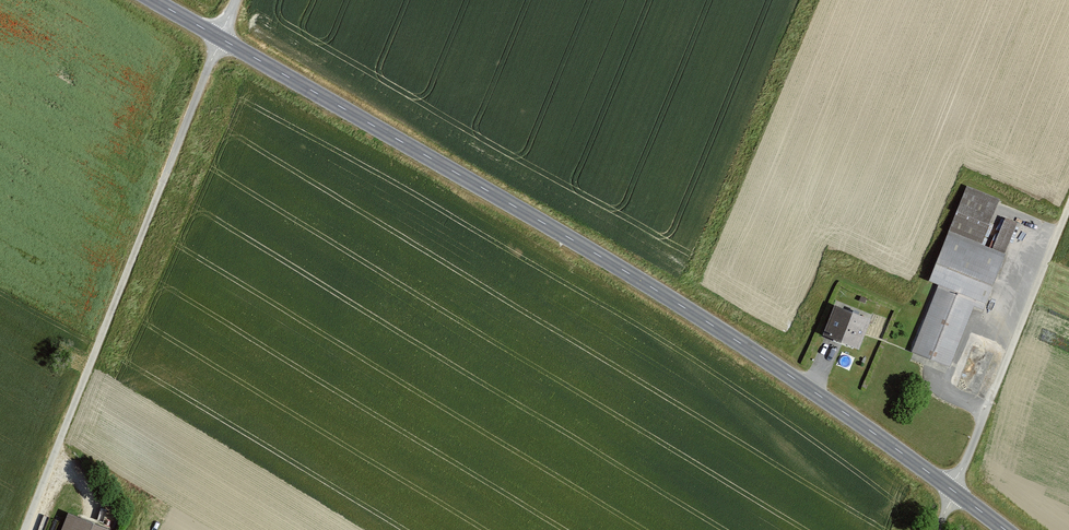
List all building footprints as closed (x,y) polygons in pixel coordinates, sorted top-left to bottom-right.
[(963,186),(923,283),(931,286),(905,350),(944,366),(969,306),(978,309),(1001,254),(979,244),(997,200),(963,186)] [(827,307),(817,333),(853,347),(863,320),(827,307)] [(68,515),(62,529),(106,529),(68,515)]
